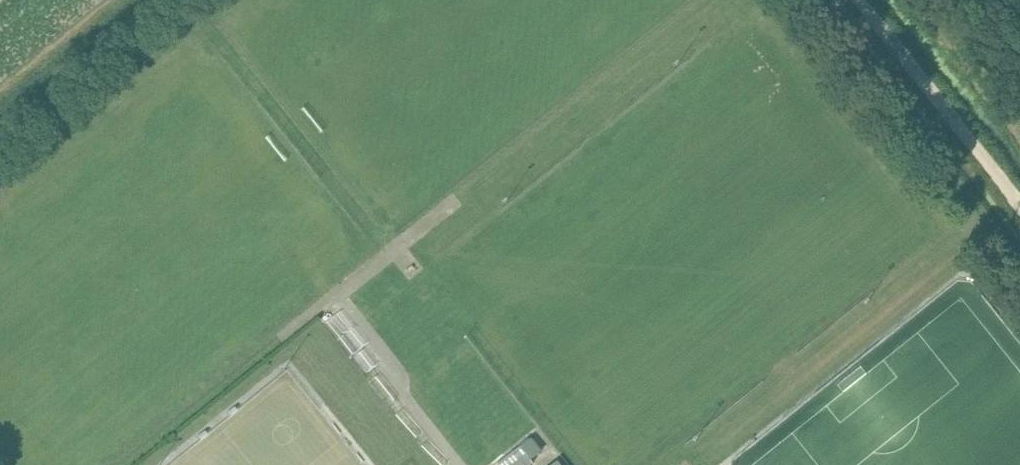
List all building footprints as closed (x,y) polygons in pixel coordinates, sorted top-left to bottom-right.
[(498,464),(530,464),(534,462),(521,446),(498,464)]
